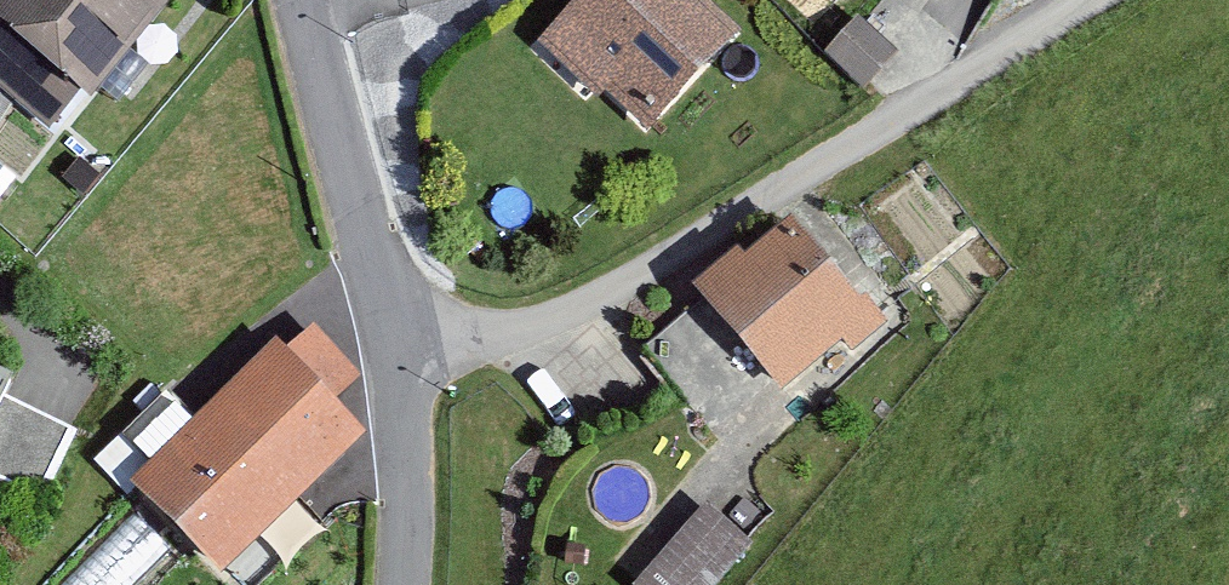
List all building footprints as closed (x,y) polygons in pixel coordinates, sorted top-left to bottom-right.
[(0,43),(0,184),(18,197),(165,0),(32,0),(0,43)] [(679,0),(598,0),(553,43),(638,130),(725,48),(679,0)] [(852,47),(880,74),(902,50),(873,24),(852,47)] [(805,236),(762,268),(755,258),(707,294),(790,402),(880,333),(805,236)] [(364,389),(323,343),(302,361),(290,347),(203,424),(193,413),(144,456),(160,474),(139,493),(219,582),(377,442),(345,406),(364,389)] [(0,392),(0,483),(44,503),(79,427),(0,392)] [(661,566),(683,584),(721,584),(754,548),(711,510),(661,566)]
